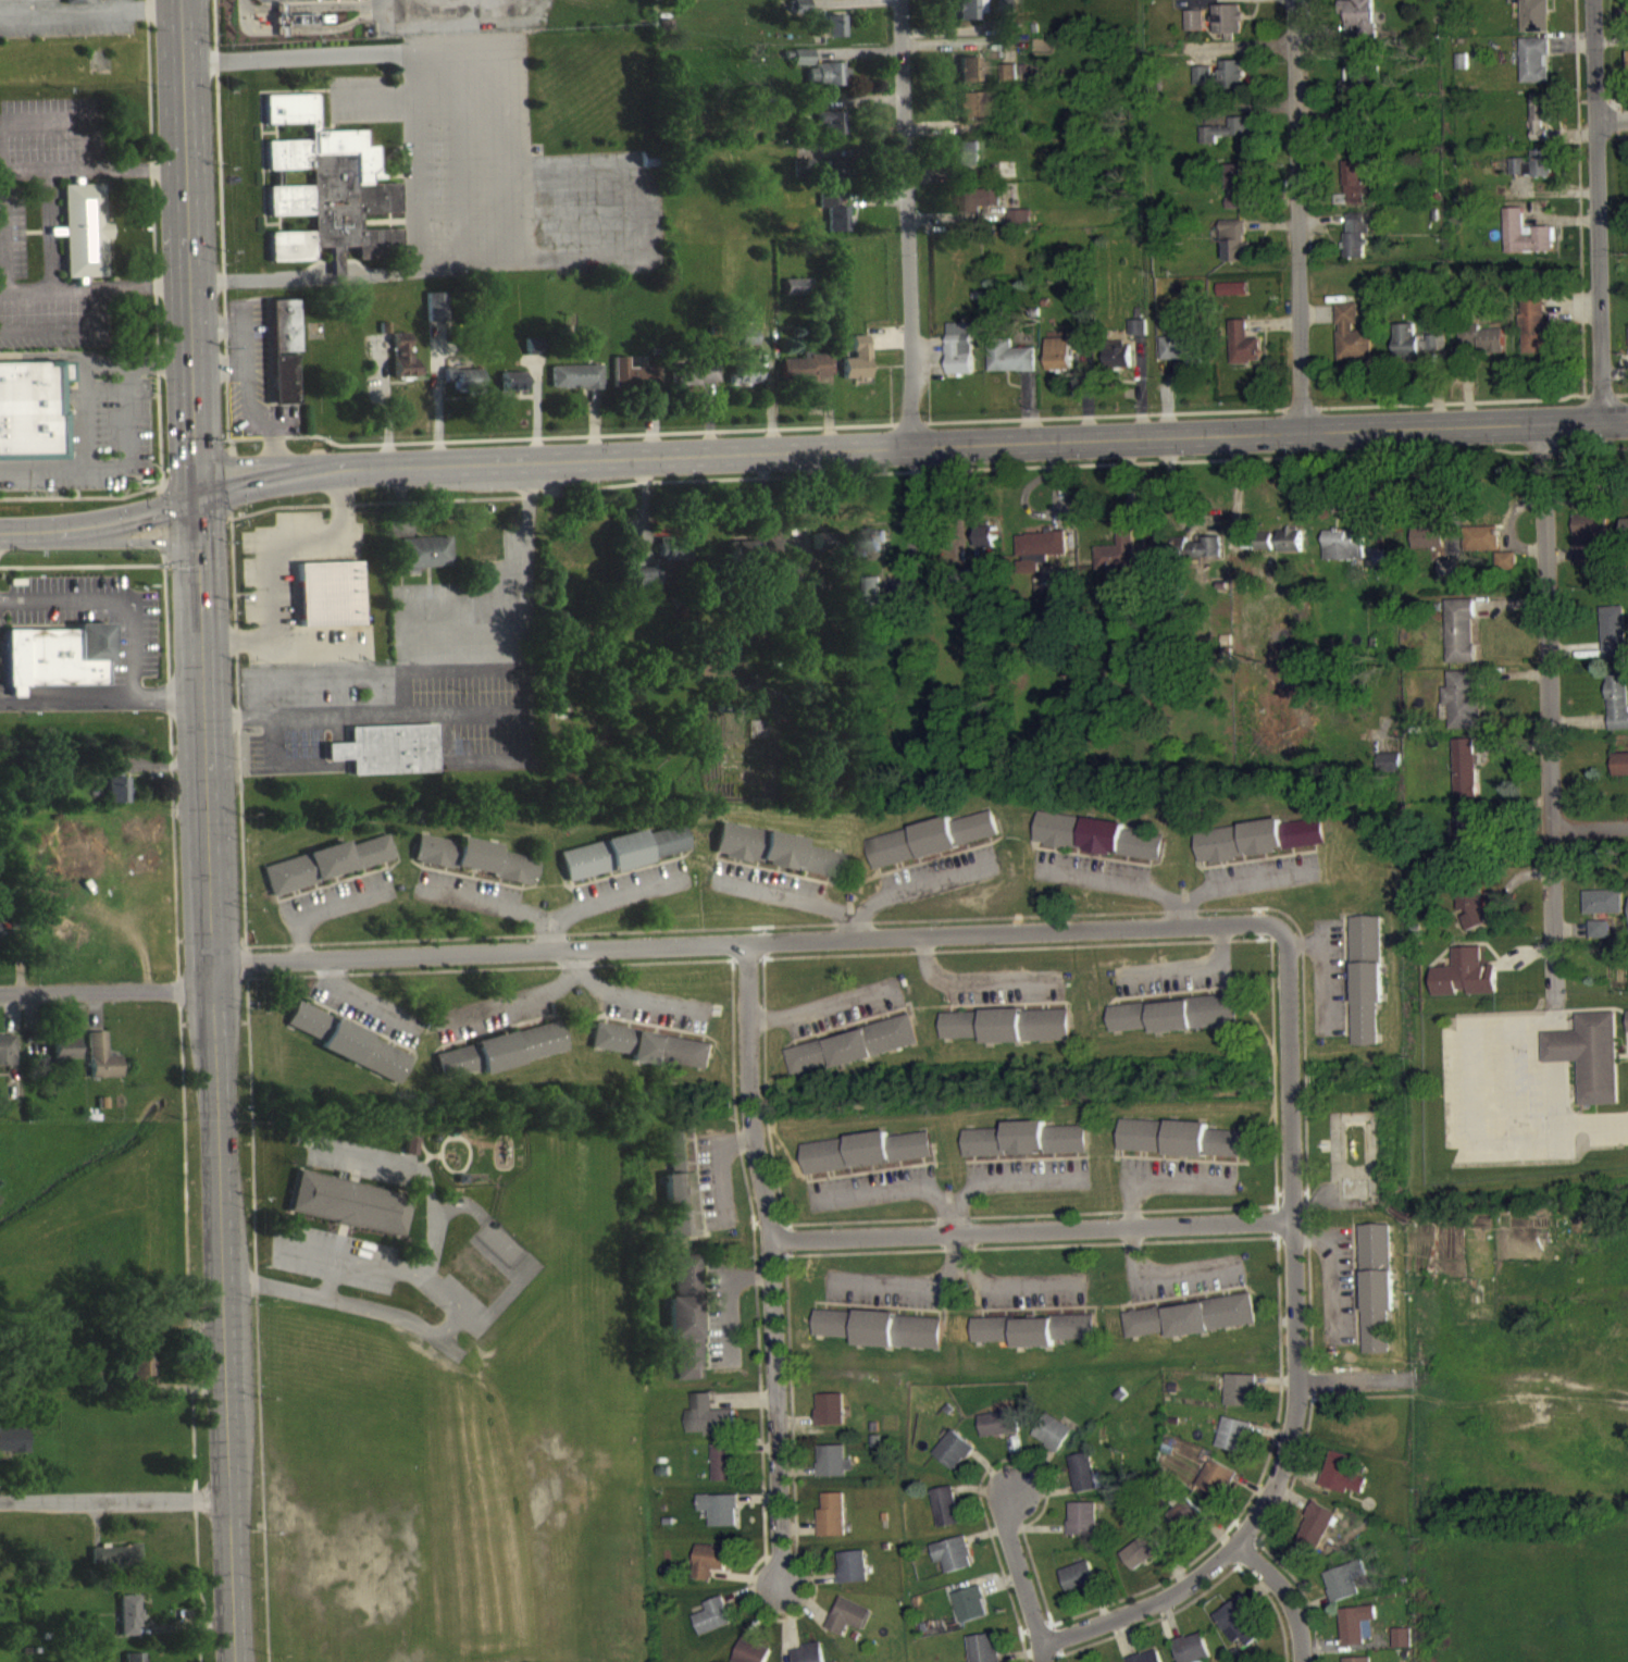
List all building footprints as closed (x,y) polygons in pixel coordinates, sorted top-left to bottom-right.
[(68,8),(79,8),(79,0),(68,0),(68,8)] [(1549,42),(1549,7),(1540,7),(1539,0),(1509,0),(1509,14),(1521,14),(1522,42),(1549,42)] [(975,30),(976,23),(982,23),(982,6),(956,5),(955,30),(975,30)] [(1016,6),(996,6),(997,21),(1016,20),(1016,6)] [(1373,7),(1345,8),(1346,35),(1359,35),(1360,49),(1374,49),(1373,7)] [(1214,44),(1225,44),(1226,51),(1233,51),(1233,44),(1243,44),(1242,15),(1214,15),(1214,44)] [(1186,41),(1204,41),(1203,20),(1185,21),(1186,41)] [(840,46),(840,25),(822,25),(822,47),(840,46)] [(1548,49),(1520,49),(1521,93),(1549,93),(1548,49)] [(811,59),(791,59),(791,75),(811,75),(811,59)] [(984,69),(958,69),(958,92),(977,92),(977,85),(984,85),(984,69)] [(1194,96),(1246,94),(1245,70),(1221,71),(1221,84),(1211,84),(1211,76),(1193,77),(1194,96)] [(806,78),(806,96),(846,95),(845,72),(814,73),(814,78),(806,78)] [(1017,74),(1001,74),(1002,91),(1017,91),(1017,74)] [(1345,77),(1346,90),(1342,90),(1342,106),(1365,105),(1364,77),(1345,77)] [(958,103),(959,128),(992,127),(991,102),(958,103)] [(1531,151),(1546,151),(1546,131),(1551,131),(1551,105),(1530,105),(1531,151)] [(376,156),(363,156),(363,141),(316,141),(316,120),(298,120),(298,133),(309,133),(309,151),(265,151),(265,180),(309,180),(309,196),(266,196),(266,226),(311,226),(311,258),(355,258),(355,269),(387,269),(387,258),(399,258),(399,239),(359,239),(359,223),(397,223),(397,194),(368,194),(368,182),(376,182),(376,156)] [(843,121),(817,122),(817,143),(844,143),(843,121)] [(1229,146),(1249,146),(1249,127),(1229,128),(1229,146)] [(1226,137),(1200,137),(1200,153),(1227,153),(1226,137)] [(960,152),(960,177),(980,177),(979,152),(960,152)] [(1509,170),(1509,186),(1551,186),(1551,160),(1531,160),(1531,170),(1509,170)] [(819,174),(823,196),(847,192),(843,169),(819,174)] [(1344,215),(1368,215),(1369,172),(1345,171),(1344,215)] [(1248,175),(1227,175),(1227,219),(1249,218),(1248,175)] [(61,195),(63,288),(105,287),(104,252),(112,252),(112,231),(103,231),(102,193),(61,195)] [(981,217),(1000,216),(1000,199),(957,199),(957,216),(962,216),(962,224),(981,223),(981,217)] [(827,242),(847,241),(846,216),(837,217),(837,203),(818,204),(818,218),(826,218),(827,242)] [(1553,262),(1552,237),(1523,238),(1523,218),(1504,219),(1505,263),(1553,262)] [(1030,220),(1009,220),(1010,237),(1031,236),(1030,220)] [(1367,224),(1346,224),(1345,268),(1366,268),(1367,224)] [(1246,231),(1221,230),(1220,253),(1226,253),(1226,271),(1255,271),(1255,252),(1245,252),(1246,231)] [(311,242),(267,242),(268,272),(311,271),(311,242)] [(782,305),(810,305),(810,289),(783,289),(782,305)] [(1217,294),(1218,307),(1248,305),(1247,292),(1217,294)] [(444,331),(443,302),(424,303),(425,331),(444,331)] [(1545,337),(1544,305),(1520,306),(1522,361),(1554,360),(1553,337),(1545,337)] [(297,415),(294,309),(267,309),(270,416),(297,415)] [(1339,371),(1373,370),(1372,338),(1360,339),(1359,312),(1337,313),(1339,371)] [(1146,330),(1129,330),(1130,346),(1147,345),(1146,330)] [(1229,331),(1231,374),(1261,373),(1260,348),(1248,349),(1247,330),(1229,331)] [(948,333),(948,385),(973,384),(973,333),(948,333)] [(1395,367),(1420,367),(1420,363),(1446,363),(1446,346),(1416,346),(1416,334),(1395,334),(1395,367)] [(1480,340),(1480,334),(1461,334),(1462,364),(1506,363),(1505,339),(1480,340)] [(1077,338),(1077,361),(1093,360),(1092,338),(1077,338)] [(756,339),(739,339),(739,355),(756,355),(756,339)] [(406,368),(406,343),(391,344),(391,386),(413,386),(413,368),(406,368)] [(840,368),(841,389),(850,388),(850,392),(867,392),(866,346),(850,346),(850,368),(840,368)] [(1202,370),(1201,346),(1161,347),(1162,371),(1202,370)] [(538,348),(524,348),(524,365),(538,365),(538,348)] [(1048,379),(1072,378),(1071,348),(1047,349),(1048,379)] [(990,382),(1036,381),(1035,358),(1012,358),(1012,349),(989,350),(990,382)] [(1130,353),(1116,353),(1116,359),(1106,359),(1107,377),(1131,377),(1130,353)] [(780,369),(780,390),(831,390),(831,363),(801,363),(801,369),(780,369)] [(60,470),(59,392),(67,392),(67,381),(57,381),(57,372),(0,373),(0,471),(60,470)] [(728,395),(757,394),(757,373),(732,373),(732,385),(728,385),(728,395)] [(717,394),(718,374),(684,374),(684,393),(717,394)] [(549,376),(550,399),(599,398),(599,375),(549,376)] [(479,379),(442,378),(442,392),(450,392),(450,400),(478,401),(479,379)] [(522,382),(499,382),(500,401),(522,401),(522,382)] [(1595,576),(1594,560),(1599,560),(1599,545),(1607,545),(1606,525),(1572,526),(1573,577),(1595,576)] [(1412,559),(1444,558),(1443,539),(1437,539),(1437,532),(1412,533),(1412,559)] [(979,560),(998,560),(998,537),(979,537),(979,560)] [(1498,559),(1497,537),(1464,538),(1465,561),(1498,559)] [(1119,539),(1119,556),(1097,556),(1098,580),(1138,579),(1137,539),(1119,539)] [(881,563),(882,552),(886,552),(886,541),(857,540),(857,562),(881,563)] [(1303,561),(1302,540),(1278,541),(1279,562),(1303,561)] [(1324,571),(1365,570),(1365,546),(1348,546),(1348,540),(1324,541),(1324,571)] [(1068,565),(1067,542),(1017,545),(1018,567),(1025,567),(1025,583),(1037,582),(1036,574),(1049,574),(1049,566),(1068,565)] [(450,577),(449,547),(399,548),(399,578),(450,577)] [(685,570),(686,548),(659,547),(659,580),(666,580),(666,570),(685,570)] [(1222,547),(1203,547),(1203,553),(1188,553),(1188,547),(1176,548),(1177,574),(1223,573),(1222,547)] [(1495,563),(1496,581),(1516,580),(1515,562),(1495,563)] [(360,636),(359,572),(295,574),(297,637),(360,636)] [(634,577),(633,597),(656,597),(657,577),(634,577)] [(880,614),(880,588),(863,588),(862,614),(880,614)] [(1474,609),(1446,610),(1447,673),(1475,673),(1474,609)] [(1602,668),(1626,667),(1624,616),(1601,617),(1602,668)] [(102,696),(102,671),(108,671),(107,633),(73,634),(73,637),(1,638),(2,697),(102,696)] [(1448,681),(1448,697),(1442,697),(1442,716),(1450,716),(1449,738),(1482,738),(1482,707),(1473,707),(1473,682),(1448,681)] [(1627,740),(1627,716),(1627,696),(1627,685),(1607,686),(1608,740),(1627,740)] [(347,737),(347,753),(323,754),(323,771),(348,770),(348,785),(434,782),(433,734),(347,737)] [(1476,749),(1454,749),(1455,808),(1477,807),(1476,749)] [(1401,763),(1378,764),(1379,782),(1401,782),(1401,763)] [(1613,788),(1627,787),(1627,765),(1613,765),(1613,788)] [(126,813),(126,786),(119,786),(119,775),(105,774),(104,813),(126,813)] [(867,849),(874,879),(999,848),(992,821),(951,831),(950,828),(867,849)] [(1165,846),(1124,840),(1125,833),(1039,821),(1035,853),(1161,871),(1165,846)] [(1326,856),(1322,829),(1280,834),(1280,830),(1195,841),(1199,873),(1326,856)] [(803,848),(718,832),(712,864),(838,888),(842,864),(802,856),(803,848)] [(557,860),(564,891),(689,862),(682,835),(642,844),(641,841),(557,860)] [(346,856),(345,852),(260,876),(268,905),(393,870),(386,844),(346,856)] [(455,850),(415,846),(412,873),(452,878),(455,850)] [(452,879),(531,894),(536,869),(496,862),(497,854),(457,847),(452,879)] [(1469,941),(1489,933),(1475,897),(1455,904),(1469,941)] [(1624,900),(1586,901),(1586,925),(1624,923),(1624,900)] [(1351,927),(1353,1056),(1379,1056),(1378,1014),(1384,1014),(1382,926),(1351,927)] [(1610,949),(1610,931),(1591,931),(1591,948),(1610,949)] [(1497,1003),(1496,976),(1482,976),(1481,957),(1453,958),(1454,977),(1432,978),(1433,1006),(1459,1006),(1459,1004),(1497,1003)] [(1239,1036),(1236,1006),(1108,1016),(1110,1043),(1152,1039),(1152,1043),(1239,1036)] [(1543,1028),(1544,1058),(1579,1057),(1581,1102),(1619,1101),(1616,1008),(1577,1009),(1578,1027),(1543,1028)] [(320,1051),(331,1028),(294,1011),(283,1035),(320,1051)] [(942,1049),(984,1048),(984,1054),(1070,1051),(1069,1019),(941,1022),(942,1049)] [(786,1057),(793,1086),(833,1076),(834,1077),(919,1057),(912,1028),(786,1057)] [(318,1060),(398,1095),(411,1065),(331,1029),(318,1060)] [(480,1083),(565,1062),(557,1031),(432,1063),(438,1089),(479,1079),(480,1083)] [(714,1054),(591,1034),(587,1058),(627,1065),(626,1072),(668,1079),(669,1073),(710,1079),(714,1054)] [(118,1065),(104,1065),(104,1042),(86,1042),(88,1088),(118,1087),(118,1065)] [(12,1046),(0,1046),(0,1075),(13,1075),(12,1046)] [(51,1048),(51,1069),(76,1069),(76,1048),(51,1048)] [(1208,1133),(1121,1129),(1120,1162),(1249,1168),(1250,1142),(1207,1140),(1208,1133)] [(965,1167),(1040,1165),(1040,1164),(1089,1162),(1088,1136),(1046,1137),(1046,1131),(1006,1132),(1006,1139),(965,1140),(965,1167)] [(665,1248),(694,1246),(689,1141),(664,1142),(666,1185),(662,1185),(665,1248)] [(803,1153),(807,1184),(935,1169),(932,1142),(889,1147),(888,1143),(803,1153)] [(414,1166),(417,1148),(405,1146),(402,1164),(414,1166)] [(298,1168),(417,1195),(408,1236),(289,1210),(298,1168)] [(1364,1364),(1390,1364),(1389,1322),(1394,1321),(1392,1234),(1361,1235),(1364,1364)] [(697,1265),(672,1265),(673,1305),(699,1304),(697,1265)] [(1256,1335),(1252,1305),(1123,1322),(1127,1348),(1168,1343),(1169,1347),(1256,1335)] [(665,1307),(666,1350),(675,1350),(676,1390),(700,1390),(698,1306),(665,1307)] [(941,1360),(942,1327),(814,1320),(813,1346),(853,1348),(853,1355),(941,1360)] [(1055,1358),(1055,1350),(1097,1349),(1096,1326),(1014,1328),(1015,1359),(1055,1358)] [(151,1359),(128,1360),(129,1396),(152,1395),(151,1359)] [(1254,1417),(1256,1386),(1227,1384),(1226,1416),(1254,1417)] [(691,1404),(692,1420),(686,1420),(687,1445),(735,1443),(734,1419),(712,1420),(711,1403),(691,1404)] [(843,1404),(815,1405),(816,1436),(844,1435),(843,1404)] [(979,1426),(982,1448),(1021,1443),(1018,1420),(979,1426)] [(1061,1462),(1073,1437),(1045,1423),(1033,1449),(1061,1462)] [(1216,1457),(1243,1464),(1252,1434),(1225,1426),(1216,1457)] [(0,1439),(0,1462),(26,1462),(26,1439),(0,1439)] [(974,1458),(952,1440),(933,1464),(955,1482),(974,1458)] [(712,1491),(735,1491),(735,1455),(711,1455),(712,1491)] [(817,1486),(853,1485),(853,1470),(845,1470),(845,1455),(817,1456),(817,1486)] [(1319,1495),(1347,1504),(1349,1500),(1363,1504),(1367,1490),(1351,1485),(1356,1468),(1330,1460),(1319,1495)] [(1076,1504),(1099,1500),(1091,1462),(1069,1467),(1076,1504)] [(1197,1497),(1223,1509),(1236,1481),(1210,1469),(1197,1497)] [(938,1539),(960,1534),(953,1496),(931,1500),(938,1539)] [(821,1504),(822,1520),(817,1520),(817,1547),(845,1546),(844,1503),(821,1504)] [(737,1506),(697,1505),(697,1521),(708,1522),(708,1537),(736,1537),(737,1506)] [(1171,1527),(1194,1542),(1207,1523),(1184,1508),(1171,1527)] [(1337,1522),(1314,1512),(1297,1551),(1319,1562),(1337,1522)] [(1097,1513),(1068,1513),(1069,1547),(1097,1547),(1097,1513)] [(1163,1558),(1149,1541),(1120,1565),(1135,1582),(1163,1558)] [(942,1571),(946,1584),(972,1577),(964,1547),(930,1556),(935,1573),(942,1571)] [(726,1581),(727,1556),(696,1555),(694,1590),(711,1590),(712,1580),(726,1581)] [(138,1556),(89,1557),(89,1577),(139,1576),(138,1556)] [(839,1593),(867,1593),(867,1562),(838,1562),(839,1593)] [(1060,1580),(1068,1605),(1098,1595),(1090,1570),(1060,1580)] [(1324,1583),(1333,1613),(1360,1605),(1356,1590),(1368,1586),(1364,1571),(1324,1583)] [(988,1626),(980,1596),(952,1604),(961,1634),(988,1626)] [(139,1645),(138,1605),(118,1606),(119,1646),(139,1645)] [(863,1640),(872,1621),(839,1606),(825,1638),(844,1646),(849,1634),(863,1640)] [(692,1627),(700,1647),(732,1634),(721,1607),(703,1614),(706,1621),(692,1627)] [(1214,1626),(1235,1654),(1242,1649),(1248,1657),(1264,1645),(1237,1608),(1214,1626)] [(1365,1655),(1365,1649),(1373,1648),(1373,1630),(1377,1630),(1376,1617),(1341,1619),(1342,1656),(1365,1655)] [(1412,1638),(1394,1639),(1394,1658),(1412,1658),(1412,1638)] [(1203,1642),(1174,1651),(1177,1661),(1209,1661),(1203,1642)] [(996,1644),(968,1646),(969,1661),(997,1661),(996,1644)] [(771,1660),(743,1647),(736,1661),(770,1661),(771,1660)]
